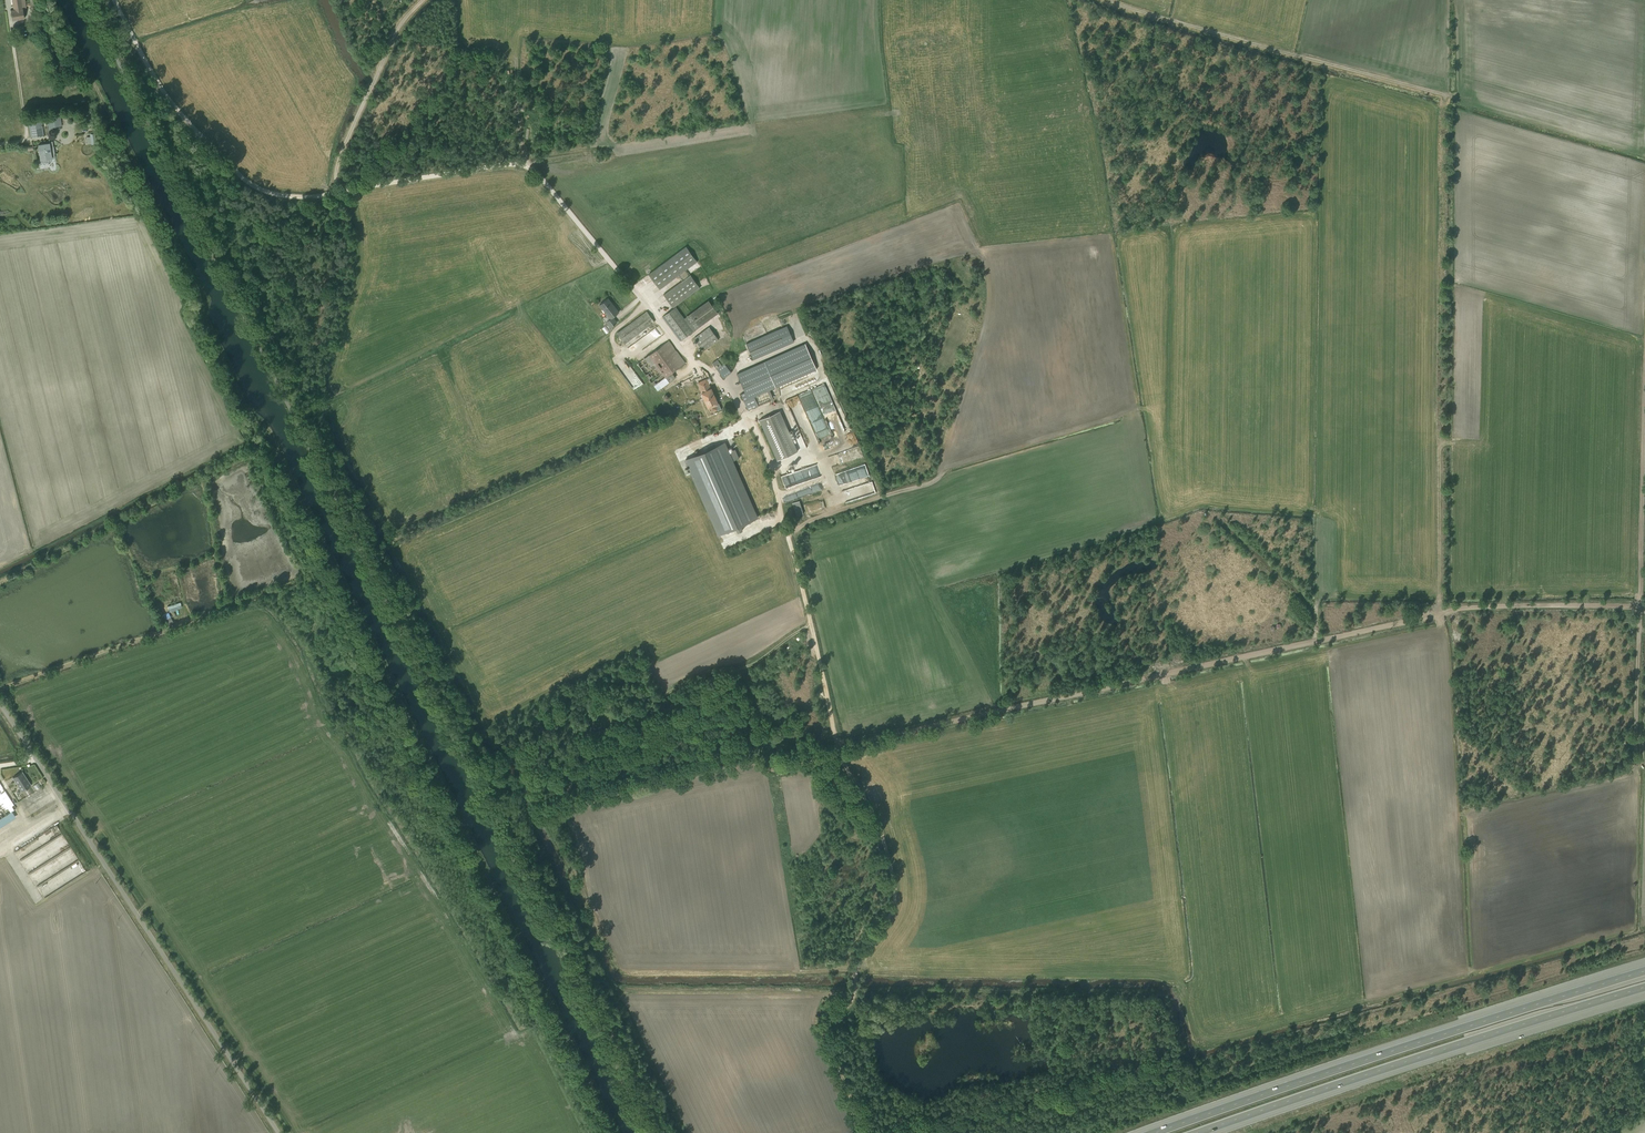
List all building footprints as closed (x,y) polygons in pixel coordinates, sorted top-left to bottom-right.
[(24,18),(23,8),(26,8),(25,0),(12,0),(13,9),(11,10),(12,20),(24,18)] [(85,115),(84,109),(63,111),(64,118),(74,116),(75,119),(81,118),(81,116),(85,115)] [(53,127),(62,126),(60,111),(46,114),(49,132),(53,131),(53,127)] [(30,137),(44,135),(41,115),(28,117),(30,137)] [(91,145),(96,144),(95,134),(90,134),(90,137),(86,137),(87,144),(91,144),(91,145)] [(48,162),(55,161),(54,154),(53,146),(52,141),(48,141),(49,143),(38,145),(40,160),(41,160),(42,163),(45,162),(45,164),(49,164),(48,162)] [(649,272),(660,286),(697,260),(686,245),(649,272)] [(675,304),(700,286),(690,273),(664,292),(673,305),(675,304)] [(681,338),(718,311),(708,297),(684,315),(675,304),(673,305),(662,314),(681,338)] [(613,317),(619,313),(607,299),(599,305),(607,316),(603,319),(610,328),(617,322),(613,317)] [(617,331),(624,341),(655,319),(647,309),(617,331)] [(702,349),(720,338),(710,324),(693,335),(702,349)] [(784,345),(794,341),(787,325),(777,330),(776,329),(746,343),(753,359),(784,346),(784,345)] [(672,372),(685,362),(668,340),(638,363),(658,390),(675,377),(672,372)] [(769,389),(816,369),(805,343),(737,373),(745,392),(741,394),(748,410),(773,399),(773,397),(776,395),(773,390),(770,392),(769,389)] [(724,377),(731,372),(725,363),(722,365),(718,361),(722,358),(721,356),(712,362),(724,377)] [(623,369),(630,364),(626,357),(618,362),(623,369)] [(628,377),(627,378),(631,384),(640,378),(634,370),(627,375),(628,377)] [(697,383),(703,398),(713,394),(711,388),(710,388),(708,383),(712,382),(709,377),(697,383)] [(825,384),(787,397),(793,416),(802,413),(803,416),(808,414),(809,416),(813,415),(808,399),(812,397),(813,401),(816,400),(815,396),(828,392),(825,384)] [(717,403),(713,394),(703,398),(707,408),(708,408),(710,412),(717,409),(718,411),(722,409),(719,402),(717,403)] [(831,428),(843,425),(841,420),(838,421),(834,404),(827,405),(828,409),(832,409),(833,412),(831,413),(832,415),(836,414),(838,423),(830,425),(831,428)] [(777,460),(797,451),(780,411),(759,420),(777,460)] [(725,441),(684,459),(717,535),(735,527),(737,532),(742,530),(740,525),(758,517),(733,460),(739,458),(735,448),(729,451),(725,441)] [(817,464),(782,474),(786,488),(785,489),(787,496),(823,486),(817,464)] [(846,501),(877,493),(874,481),(843,489),(846,501)] [(796,516),(803,514),(799,500),(791,502),(796,516)] [(180,602),(168,606),(169,612),(178,609),(178,608),(182,607),(181,605),(180,602)] [(168,612),(162,615),(167,625),(173,622),(168,612)] [(637,721),(646,738),(656,733),(654,729),(651,730),(644,718),(637,721)] [(589,726),(587,721),(580,724),(586,736),(593,733),(591,728),(591,727),(590,726),(589,726)] [(607,738),(614,735),(610,726),(603,729),(595,733),(597,735),(604,732),(607,738)] [(22,791),(31,785),(22,771),(12,777),(22,791)] [(16,817),(12,811),(16,808),(0,783),(0,827),(16,817)]
